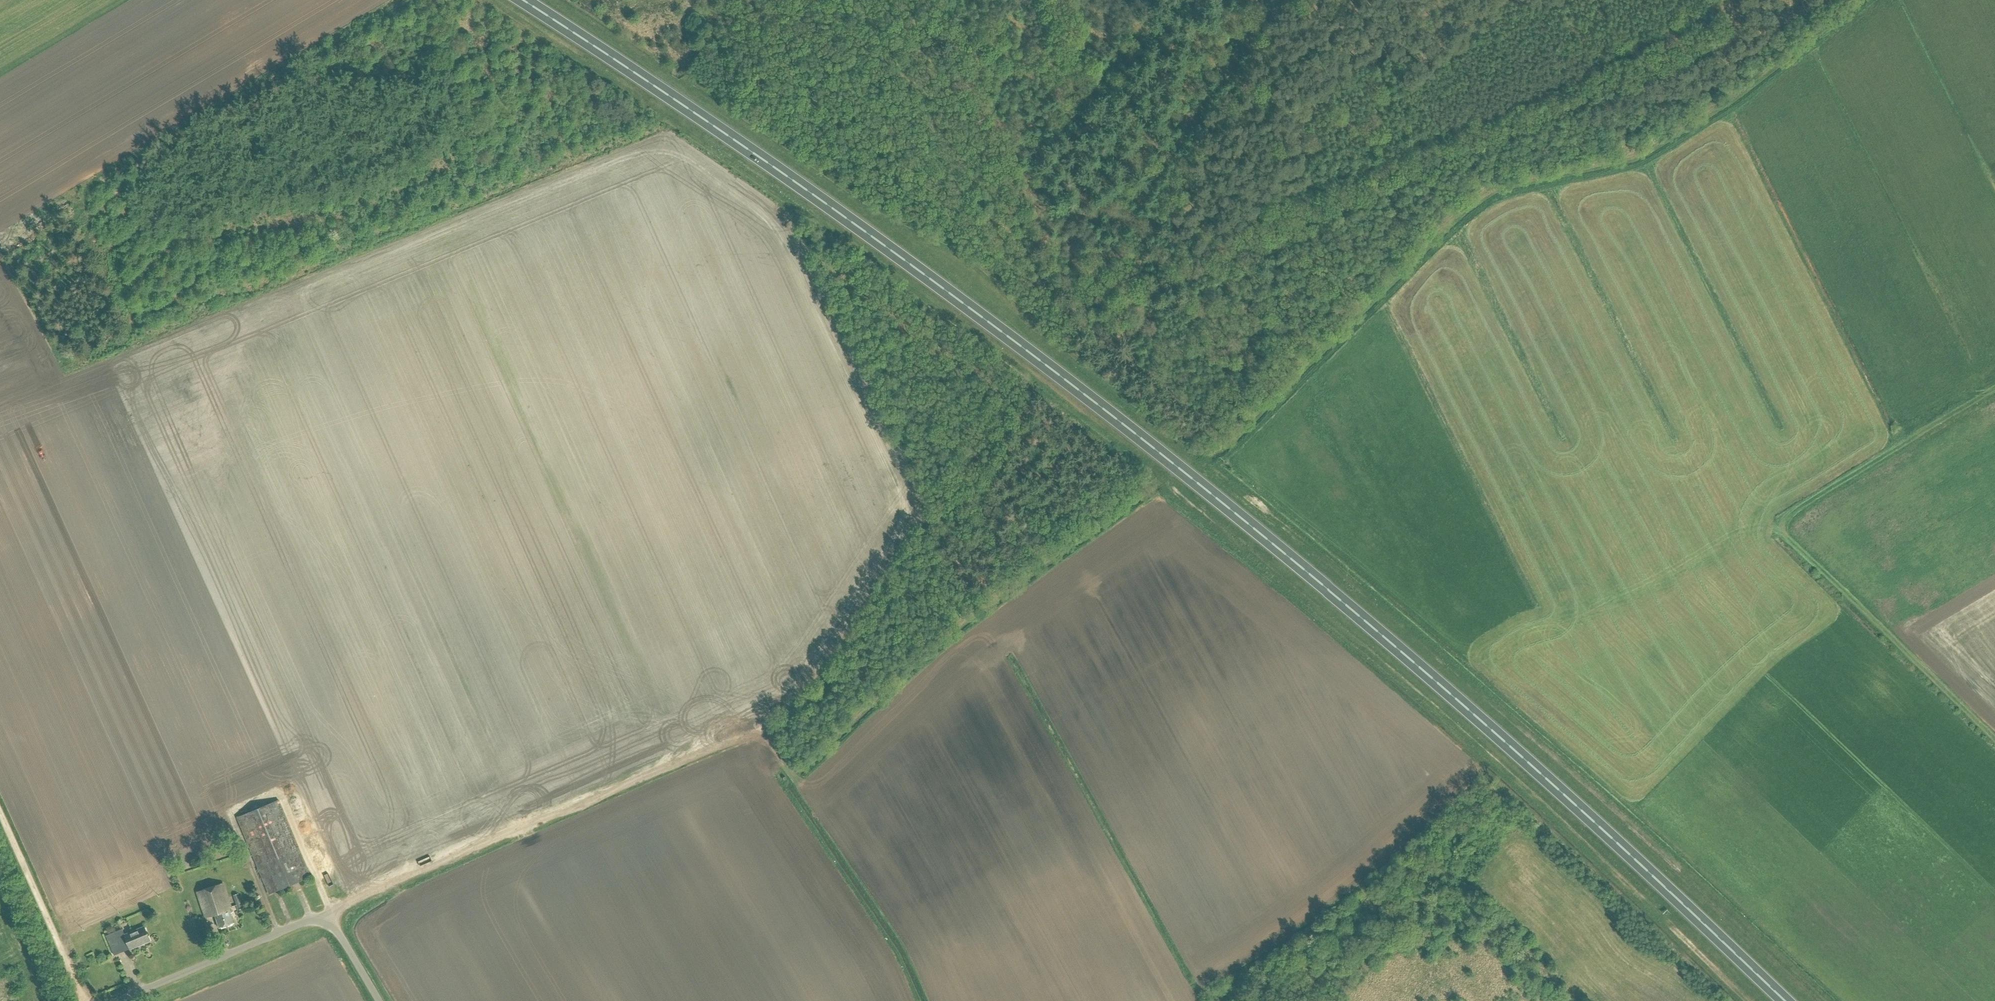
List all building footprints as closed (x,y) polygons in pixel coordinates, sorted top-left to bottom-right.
[(817,799),(811,802),(814,808),(820,806),(817,799)] [(269,895),(311,877),(279,801),(237,818),(269,895)] [(235,924),(232,914),(233,913),(225,884),(197,892),(205,918),(215,915),(219,928),(235,924)] [(238,911),(244,909),(239,894),(234,896),(238,911)] [(150,942),(144,928),(124,936),(122,930),(106,937),(113,954),(128,948),(129,950),(150,942)]
